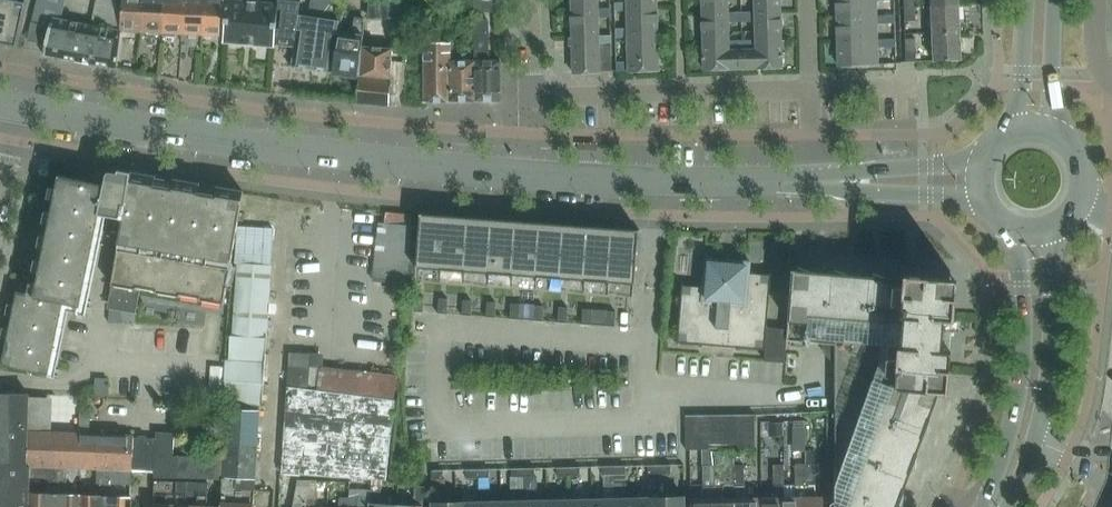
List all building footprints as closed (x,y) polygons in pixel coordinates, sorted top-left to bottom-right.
[(18,46),(28,0),(0,0),(0,42),(18,46)] [(59,25),(61,17),(60,17),(63,6),(41,0),(37,0),(32,19),(50,23),(59,25)] [(122,1),(118,0),(98,0),(96,7),(121,13),(122,1)] [(141,31),(144,0),(122,0),(122,1),(121,13),(120,24),(120,29),(121,29),(121,30),(141,31)] [(141,31),(163,32),(163,21),(165,0),(144,0),(141,31)] [(163,21),(163,32),(183,33),(185,0),(165,0),(163,21)] [(183,33),(203,34),(206,0),(185,0),(183,33)] [(203,34),(224,35),(226,0),(206,0),(203,34)] [(277,2),(256,0),(226,0),(224,35),(224,41),(274,45),(275,43),(276,32),(279,2),(277,2)] [(277,2),(279,2),(276,32),(275,43),(294,45),(299,14),(300,0),(277,0),(277,2)] [(311,68),(321,0),(311,0),(309,15),(299,14),(294,45),(291,65),(311,68)] [(332,0),(321,0),(311,68),(332,71),(337,30),(339,20),(329,18),(332,0)] [(406,14),(406,0),(369,0),(368,15),(406,14)] [(598,0),(571,0),(571,9),(598,9),(598,0)] [(627,2),(614,2),(614,11),(627,10),(627,14),(658,13),(657,0),(627,0),(627,2)] [(702,13),(741,11),(741,8),(729,8),(729,0),(702,0),(702,13)] [(781,0),(753,0),(754,8),(741,8),(741,11),(781,10),(781,0)] [(837,16),(877,15),(877,14),(877,1),(891,0),(836,0),(837,16)] [(932,6),(933,33),(960,31),(958,4),(932,6)] [(915,20),(915,6),(904,7),(905,20),(915,20)] [(120,24),(121,13),(96,7),(93,18),(120,24)] [(599,34),(599,27),(599,18),(611,17),(610,8),(598,9),(571,9),(572,35),(599,34)] [(782,38),(781,10),(741,11),(742,20),(754,20),(755,39),(782,38)] [(729,20),(742,20),(741,11),(702,13),(703,40),(730,39),(729,20)] [(627,14),(628,27),(615,28),(615,37),(628,37),(628,47),(659,46),(658,13),(627,14)] [(837,16),(837,17),(837,40),(878,39),(877,23),(895,23),(895,14),(877,14),(877,15),(837,16)] [(337,30),(332,71),(335,72),(336,74),(346,75),(347,73),(358,75),(360,64),(362,45),(363,34),(363,18),(355,16),(352,32),(337,30)] [(89,61),(116,67),(120,38),(121,30),(121,29),(120,29),(61,17),(59,25),(50,23),(44,53),(78,59),(78,60),(79,60),(88,62),(89,61)] [(476,18),(474,18),(474,59),(475,100),(501,100),(501,60),(488,60),(488,18),(476,18)] [(32,22),(28,40),(29,40),(44,43),(48,25),(32,22)] [(933,33),(934,49),(934,60),(961,59),(960,31),(933,33)] [(600,70),(612,70),(611,34),(599,35),(599,34),(572,35),(572,37),(570,37),(570,45),(572,45),(573,72),(600,70)] [(755,39),(742,39),(743,67),(783,66),(782,42),(782,38),(755,39)] [(905,38),(906,61),(916,61),(916,38),(905,38)] [(730,39),(703,40),(703,45),(704,68),(743,67),(742,39),(730,39)] [(838,64),(878,63),(878,47),(895,46),(895,39),(878,40),(878,39),(837,40),(838,64)] [(449,59),(451,59),(451,42),(423,43),(424,101),(450,100),(449,59)] [(360,64),(358,75),(360,75),(391,79),(393,47),(362,45),(360,64)] [(615,48),(616,70),(659,69),(659,46),(628,47),(615,48)] [(461,59),(451,59),(449,59),(450,89),(450,100),(475,100),(474,59),(461,59)] [(360,76),(358,102),(362,102),(362,101),(373,102),(373,103),(375,103),(375,102),(386,103),(386,104),(389,104),(390,93),(391,79),(360,75),(360,76)] [(98,182),(87,180),(59,174),(34,294),(17,290),(2,364),(48,374),(49,372),(48,372),(63,302),(81,306),(100,214),(123,218),(112,285),(108,308),(137,313),(141,287),(156,290),(155,292),(181,296),(181,294),(200,297),(199,299),(224,304),(244,191),(132,172),(132,171),(113,168),(107,168),(103,173),(99,173),(98,173),(100,174),(98,182)] [(445,215),(420,213),(415,276),(417,276),(418,267),(441,269),(445,215)] [(445,215),(441,269),(465,271),(469,217),(445,215)] [(469,217),(465,271),(489,272),(493,218),(469,217)] [(489,272),(513,274),(517,220),(493,218),(489,272)] [(541,222),(517,220),(513,274),(537,276),(541,222)] [(406,283),(412,225),(379,222),(373,279),(406,283)] [(541,222),(537,276),(539,276),(561,278),(565,224),(541,222)] [(561,278),(585,280),(589,226),(565,224),(561,278)] [(271,264),(273,227),(239,226),(236,262),(271,264)] [(609,282),(613,227),(589,226),(585,280),(609,282)] [(633,283),(632,295),(634,295),(638,231),(640,231),(640,230),(613,227),(609,282),(633,283)] [(750,261),(706,257),(703,286),(684,285),(684,284),(682,283),(677,342),(765,349),(771,273),(769,273),(769,274),(750,273),(750,261)] [(271,266),(238,264),(234,331),(267,333),(271,266)] [(787,340),(791,340),(811,342),(835,344),(835,379),(835,409),(835,461),(835,500),(835,506),(898,506),(899,503),(903,504),(904,490),(912,468),(916,468),(916,455),(924,433),(928,433),(929,420),(930,417),(929,417),(938,392),(939,391),(948,392),(950,373),(950,369),(950,364),(951,350),(950,350),(942,350),(944,329),(944,320),(954,321),(954,320),(954,311),(956,297),(957,279),(927,277),(927,276),(904,275),(904,279),(888,277),(873,272),(872,275),(849,274),(836,269),(835,272),(812,271),(799,266),(797,269),(792,269),(791,287),(788,329),(787,340)] [(414,311),(423,312),(424,296),(415,296),(414,311)] [(438,313),(447,314),(448,298),(439,298),(438,313)] [(463,299),(462,315),(471,316),(472,300),(463,299)] [(496,302),(487,301),(486,317),(495,317),(496,302)] [(510,318),(519,319),(520,304),(511,303),(510,318)] [(544,305),(535,305),(534,320),(543,321),(544,305)] [(568,307),(559,306),(558,322),(567,323),(568,307)] [(591,324),(592,309),(583,308),(582,324),(591,324)] [(616,311),(607,310),(606,326),(615,326),(616,311)] [(768,327),(765,360),(785,362),(786,351),(787,340),(788,329),(768,327)] [(228,359),(264,361),(266,334),(231,332),(230,358),(228,358),(228,359)] [(287,364),(281,469),(281,472),(385,479),(394,399),(324,390),(325,367),(320,366),(321,354),(290,352),(289,365),(287,364)] [(264,361),(228,359),(226,359),(225,366),(224,398),(224,402),(223,408),(227,408),(259,409),(260,404),(262,404),(265,361),(264,361)] [(212,366),(210,401),(224,402),(224,398),(225,366),(212,366)] [(96,377),(95,394),(108,395),(108,390),(109,378),(96,377)] [(30,477),(31,466),(28,466),(29,430),(30,394),(0,395),(0,506),(29,506),(30,477)] [(227,408),(224,456),(223,477),(236,477),(236,488),(254,488),(255,489),(259,409),(227,408)] [(713,414),(714,449),(727,448),(727,413),(713,414)] [(741,413),(727,413),(727,448),(741,448),(741,413)] [(755,413),(741,413),(741,448),(755,448),(755,413)] [(686,414),(686,449),(700,449),(699,414),(686,414)] [(713,414),(699,414),(700,449),(714,449),(713,414)] [(783,434),(783,423),(771,423),(771,434),(783,434)] [(806,438),(806,427),(795,427),(795,438),(806,438)] [(67,468),(78,468),(78,432),(29,430),(28,466),(31,466),(57,467),(67,468)] [(156,431),(156,438),(134,437),(132,470),(154,471),(154,476),(165,477),(223,478),(223,477),(224,456),(173,455),(175,432),(156,431)] [(78,432),(78,468),(97,469),(107,469),(120,470),(131,470),(132,470),(134,437),(134,435),(101,433),(90,433),(79,432),(78,432)] [(815,450),(805,450),(805,463),(806,463),(815,463),(815,450)] [(713,451),(713,465),(714,506),(735,506),(734,465),(733,451),(713,451)] [(785,485),(785,496),(785,506),(806,506),(806,463),(795,464),(795,485),(785,485)] [(828,495),(815,495),(815,463),(806,463),(806,506),(829,506),(828,495)] [(648,474),(660,474),(659,464),(648,464),(648,474)] [(671,464),(659,464),(660,474),(671,473),(671,464)] [(757,496),(745,496),(744,464),(734,465),(735,506),(758,506),(757,496)] [(762,496),(762,506),(785,506),(785,496),(785,485),(784,464),(773,464),(774,496),(762,496)] [(603,475),(614,475),(614,465),(603,465),(603,475)] [(625,465),(614,465),(614,475),(626,474),(625,465)] [(713,465),(703,465),(704,498),(691,498),(691,506),(714,506),(713,465)] [(30,477),(46,477),(45,492),(30,492),(30,506),(56,506),(57,467),(31,466),(30,477)] [(557,476),(569,476),(569,466),(557,466),(557,476)] [(580,466),(569,466),(569,476),(580,476),(580,466)] [(81,494),(66,493),(67,468),(57,467),(56,506),(81,506),(81,494)] [(512,477),(524,477),(523,467),(512,467),(512,477)] [(535,477),(535,467),(523,467),(524,477),(535,477)] [(467,478),(478,478),(478,468),(466,468),(467,478)] [(490,478),(489,468),(478,468),(478,478),(479,478),(490,478)] [(81,494),(81,506),(106,506),(107,469),(97,469),(96,494),(81,494)] [(131,483),(131,470),(120,470),(107,469),(106,506),(131,506),(131,496),(116,495),(116,483),(131,483)] [(444,479),(443,469),(432,469),(432,479),(444,479)] [(253,505),(254,490),(254,488),(236,488),(236,477),(223,477),(223,478),(221,503),(221,506),(253,506),(253,505)] [(512,477),(510,477),(511,488),(524,488),(524,477),(512,477)] [(306,495),(316,495),(317,479),(298,478),(298,479),(293,506),(305,506),(306,495)] [(490,478),(479,478),(479,488),(490,488),(490,478)] [(154,503),(154,506),(176,506),(178,481),(155,480),(154,503)] [(176,506),(198,506),(198,505),(186,505),(186,497),(187,481),(178,481),(176,506)] [(187,481),(186,497),(198,497),(199,482),(187,481)] [(221,506),(208,506),(209,482),(199,482),(198,497),(198,505),(198,506),(221,506)] [(369,506),(397,506),(397,504),(398,500),(380,498),(381,483),(371,482),(370,497),(369,506)] [(397,506),(423,506),(425,486),(415,485),(413,505),(397,504),(397,506)] [(316,506),(316,495),(306,495),(305,506),(327,506),(316,506)] [(349,497),(340,496),(339,506),(348,506),(349,497)] [(684,496),(660,497),(660,506),(685,506),(684,496)] [(358,506),(358,497),(349,497),(348,506),(362,506),(358,506)] [(358,506),(362,506),(369,506),(370,497),(358,497),(358,506)] [(615,506),(638,506),(637,497),(615,498),(615,506)] [(638,506),(660,506),(660,497),(637,497),(638,506)] [(592,506),(615,506),(615,498),(592,499),(592,506)] [(592,499),(569,499),(570,506),(592,506),(592,499)]
